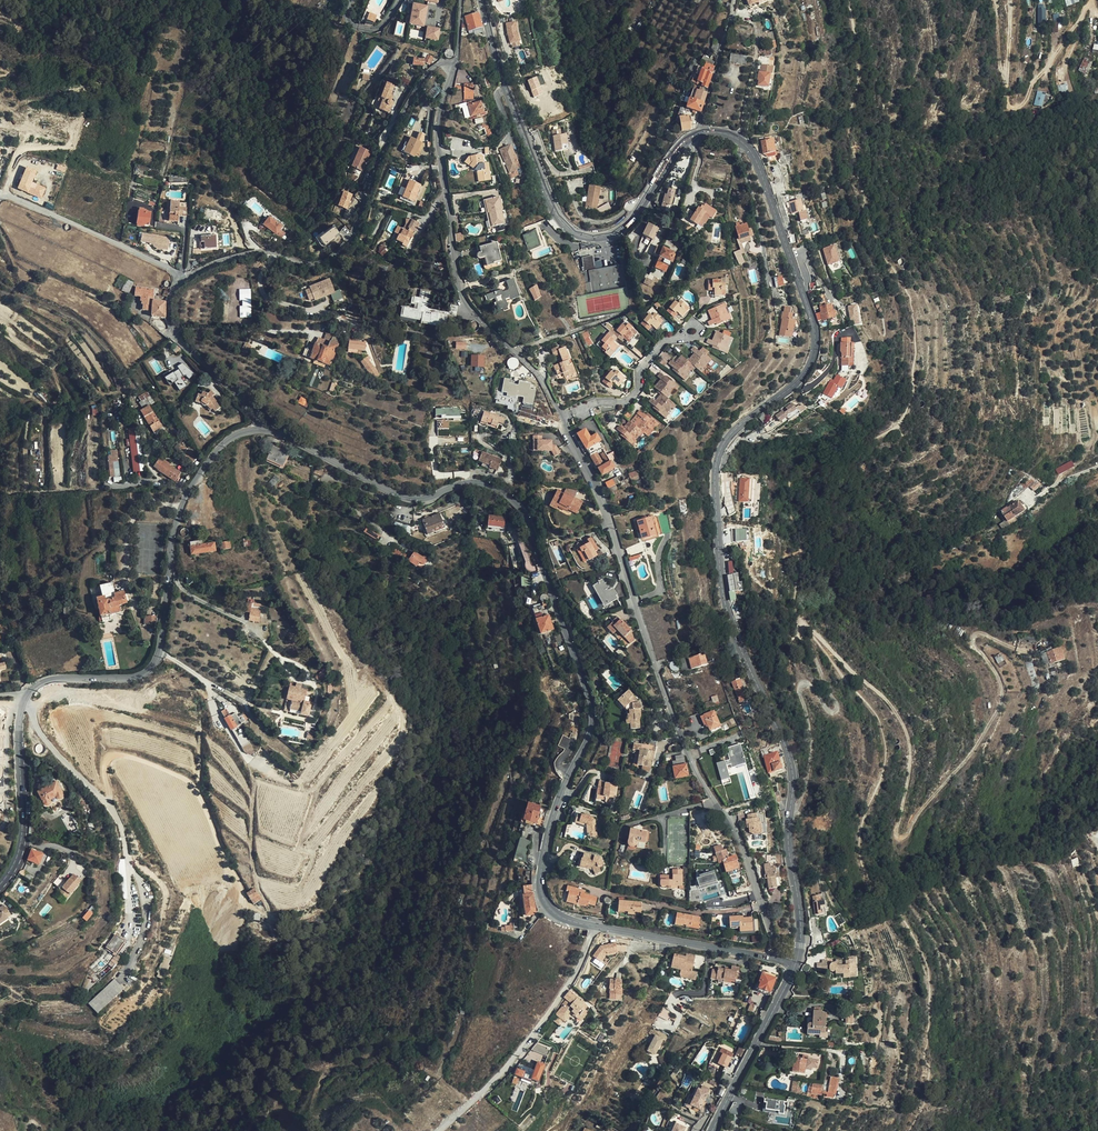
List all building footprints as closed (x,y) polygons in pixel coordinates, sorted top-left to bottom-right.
[(426,7),(414,4),(412,14),(425,16),(426,7)] [(1046,21),(1046,7),(1038,7),(1038,22),(1046,21)] [(375,22),(378,14),(370,11),(367,19),(375,22)] [(482,27),(479,13),(466,17),(469,30),(482,27)] [(425,16),(412,14),(410,24),(423,26),(425,16)] [(516,33),(514,23),(506,24),(507,34),(510,44),(518,42),(516,33)] [(517,23),(514,23),(516,33),(518,42),(510,44),(511,48),(522,45),(518,33),(517,23)] [(440,28),(428,26),(426,37),(438,39),(440,28)] [(777,46),(774,34),(768,35),(772,48),(777,46)] [(716,57),(721,44),(715,41),(709,55),(716,57)] [(745,65),(747,56),(732,53),(730,62),(745,65)] [(428,66),(432,59),(422,54),(421,60),(413,60),(412,66),(424,67),(424,64),(428,66)] [(1084,57),(1079,70),(1088,74),(1092,64),(1087,62),(1088,58),(1084,57)] [(712,60),(707,58),(705,61),(710,64),(713,66),(715,62),(713,62),(713,61),(712,60)] [(687,71),(692,74),(693,75),(700,64),(696,62),(694,60),(687,71)] [(1056,66),(1056,77),(1065,77),(1065,66),(1056,66)] [(774,74),(775,68),(763,68),(763,67),(761,67),(760,73),(759,80),(760,81),(760,86),(772,88),(774,74)] [(714,70),(710,69),(710,70),(703,68),(698,82),(704,84),(703,87),(708,89),(714,70)] [(406,88),(410,82),(401,79),(399,85),(406,88)] [(379,110),(389,114),(391,106),(392,104),(391,103),(390,102),(393,96),(390,95),(393,86),(385,83),(379,97),(383,99),(381,103),(379,110)] [(1061,92),(1068,92),(1068,83),(1060,84),(1061,92)] [(464,85),(464,101),(474,100),(473,87),(472,87),(472,85),(464,85)] [(690,99),(705,103),(708,94),(694,89),(690,99)] [(1044,106),(1046,91),(1037,90),(1035,105),(1044,106)] [(687,108),(701,113),(705,103),(690,99),(690,100),(679,95),(678,99),(689,103),(687,108)] [(483,113),(480,103),(469,106),(471,116),(483,113)] [(692,129),(689,115),(680,116),(682,131),(692,129)] [(568,149),(566,134),(562,134),(561,129),(553,130),(556,150),(568,149)] [(775,156),(772,136),(765,137),(766,141),(762,142),(764,153),(766,154),(768,157),(775,156)] [(413,158),(421,143),(409,137),(406,143),(404,142),(399,151),(413,158)] [(360,145),(353,159),(357,161),(355,167),(361,169),(366,157),(368,157),(371,151),(360,145)] [(508,146),(503,148),(500,148),(510,173),(521,169),(518,161),(514,162),(512,157),(514,156),(511,147),(510,145),(508,146)] [(490,185),(489,168),(485,168),(484,157),(481,155),(471,156),(468,163),(478,175),(479,186),(490,185)] [(25,166),(18,190),(42,197),(46,186),(33,182),(37,170),(25,166)] [(403,197),(410,180),(408,179),(400,198),(414,204),(415,202),(403,197)] [(421,185),(410,180),(403,197),(415,202),(421,185)] [(671,212),(679,182),(677,181),(675,181),(672,189),(670,188),(668,194),(666,194),(664,203),(668,204),(666,210),(671,212)] [(598,208),(601,187),(590,185),(588,198),(585,198),(584,202),(587,203),(586,206),(598,208)] [(343,191),(337,206),(348,209),(353,194),(343,191)] [(487,211),(488,214),(504,209),(503,204),(501,204),(500,200),(502,199),(501,196),(486,201),(489,211),(487,211)] [(168,200),(167,209),(166,219),(175,220),(175,223),(186,225),(187,214),(175,213),(176,201),(168,200)] [(790,202),(793,214),(798,213),(804,211),(801,200),(790,202)] [(691,221),(697,225),(700,220),(706,224),(710,218),(713,220),(716,215),(708,209),(710,207),(705,203),(703,206),(701,209),(699,208),(695,213),(691,221)] [(718,212),(710,207),(708,209),(716,215),(718,212)] [(691,221),(695,213),(690,210),(687,208),(682,218),(689,223),(691,221)] [(149,225),(150,213),(142,212),(142,210),(138,209),(137,223),(149,225)] [(504,209),(488,214),(489,218),(491,217),(493,227),(496,227),(497,231),(504,229),(502,225),(504,224),(503,218),(505,217),(503,210),(505,209),(504,209)] [(806,220),(804,211),(798,213),(800,222),(806,220)] [(281,228),(283,226),(270,215),(263,223),(282,239),(287,233),(281,228)] [(412,235),(413,232),(412,231),(415,227),(416,222),(412,222),(412,220),(405,220),(405,225),(402,229),(397,227),(393,233),(396,235),(394,239),(402,244),(404,241),(408,242),(411,237),(412,238),(413,235),(412,235)] [(649,224),(644,235),(654,239),(659,229),(649,224)] [(750,236),(747,229),(746,224),(735,228),(739,240),(750,236)] [(325,245),(340,235),(334,225),(315,238),(320,245),(323,242),(325,245)] [(546,246),(540,227),(523,233),(529,250),(531,249),(532,251),(546,246)] [(463,232),(456,233),(456,241),(464,240),(463,232)] [(198,235),(199,240),(202,240),(202,247),(214,246),(213,234),(198,235)] [(503,259),(498,242),(482,247),(483,251),(480,252),(479,254),(479,255),(479,256),(480,257),(481,258),(486,256),(488,265),(495,263),(495,262),(503,259)] [(172,260),(176,252),(163,246),(159,254),(172,260)] [(674,253),(661,247),(658,246),(654,256),(658,257),(659,258),(658,261),(669,265),(671,262),(672,257),(674,253)] [(838,260),(834,246),(823,249),(828,263),(838,260)] [(744,263),(740,251),(733,253),(736,266),(744,263)] [(585,271),(582,272),(584,283),(592,282),(594,292),(627,286),(623,265),(596,269),(594,255),(582,257),(585,271)] [(129,292),(133,286),(135,281),(122,273),(116,285),(117,286),(129,292)] [(785,286),(784,276),(775,277),(776,286),(785,286)] [(497,310),(503,307),(507,306),(508,305),(506,300),(509,298),(510,300),(518,296),(512,278),(506,281),(508,288),(507,290),(502,291),(501,289),(486,295),(488,300),(495,297),(496,301),(494,302),(497,310)] [(716,296),(724,295),(724,291),(728,291),(728,284),(722,284),(722,278),(710,278),(710,291),(716,291),(716,296)] [(331,279),(305,287),(310,302),(332,295),(335,303),(345,300),(341,289),(335,291),(331,279)] [(541,296),(536,286),(530,288),(535,299),(541,296)] [(154,303),(155,291),(136,287),(135,297),(145,299),(142,310),(152,313),(152,303),(154,303)] [(167,298),(170,290),(165,289),(162,296),(167,298)] [(402,323),(445,327),(446,316),(429,315),(429,309),(430,293),(422,292),(422,298),(414,298),(413,308),(403,307),(402,323)] [(164,318),(165,303),(154,303),(152,303),(152,313),(152,318),(164,318)] [(685,311),(687,308),(682,303),(678,307),(673,303),(665,311),(675,320),(679,315),(683,319),(688,313),(685,311)] [(730,316),(727,308),(723,309),(722,305),(712,308),(715,318),(711,319),(713,324),(718,322),(723,321),(724,323),(728,322),(726,317),(730,316)] [(860,323),(857,305),(849,306),(851,324),(860,323)] [(458,306),(454,306),(451,306),(450,312),(450,314),(457,315),(458,306)] [(782,334),(791,335),(792,329),(795,329),(795,326),(796,318),(792,318),(792,312),(790,312),(790,307),(787,307),(785,306),(784,311),(783,318),(784,318),(782,334)] [(822,319),(827,319),(833,318),(832,306),(824,307),(821,307),(822,319)] [(457,317),(457,315),(450,314),(450,312),(429,309),(429,315),(446,316),(457,317)] [(660,321),(662,319),(656,313),(652,317),(650,315),(641,324),(649,331),(653,326),(657,330),(662,323),(660,321)] [(631,331),(634,328),(628,322),(625,325),(622,322),(614,332),(618,336),(620,338),(623,334),(625,335),(629,339),(634,333),(631,331)] [(618,336),(614,332),(611,329),(601,340),(604,342),(601,346),(607,351),(610,348),(613,350),(618,344),(614,341),(618,336)] [(728,349),(732,338),(716,331),(713,340),(708,339),(707,343),(713,345),(720,348),(719,350),(723,351),(724,347),(728,349)] [(305,349),(302,356),(330,366),(340,339),(332,337),(330,343),(318,339),(312,352),(305,349)] [(851,346),(853,346),(854,346),(855,341),(853,340),(840,340),(840,350),(841,351),(841,352),(842,352),(842,364),(848,365),(848,356),(851,356),(851,346)] [(365,351),(366,344),(350,342),(349,349),(365,351)] [(561,350),(562,350),(560,346),(553,349),(556,356),(562,353),(561,350)] [(709,355),(706,352),(704,354),(699,349),(695,346),(692,349),(695,352),(688,360),(697,367),(700,371),(703,368),(705,369),(710,363),(706,359),(709,355)] [(567,348),(562,350),(561,350),(562,353),(565,362),(566,363),(569,361),(572,361),(567,348)] [(697,367),(688,360),(682,354),(675,361),(673,359),(670,363),(674,367),(678,370),(677,372),(680,375),(683,371),(689,376),(697,367)] [(484,367),(485,356),(472,355),(472,367),(484,367)] [(507,362),(513,370),(520,364),(514,356),(507,362)] [(570,365),(569,361),(566,363),(565,362),(556,365),(559,371),(564,369),(565,373),(567,377),(576,374),(573,364),(570,365)] [(178,366),(180,369),(166,378),(170,385),(175,382),(180,390),(188,386),(184,380),(193,375),(185,362),(178,366)] [(165,376),(179,369),(178,367),(164,374),(165,376)] [(620,377),(623,375),(617,370),(615,373),(611,370),(603,380),(611,387),(615,382),(619,386),(624,380),(620,377)] [(690,377),(689,376),(683,371),(680,375),(687,381),(690,377)] [(662,393),(670,399),(678,390),(673,386),(676,382),(672,379),(671,381),(667,377),(662,374),(659,377),(662,379),(656,387),(662,393)] [(832,378),(823,393),(833,398),(840,386),(843,388),(847,380),(837,374),(835,379),(832,378)] [(531,388),(532,383),(520,381),(519,385),(510,383),(510,379),(505,378),(503,392),(508,393),(507,396),(517,398),(517,396),(525,397),(524,402),(533,404),(536,389),(531,388)] [(673,386),(678,390),(681,386),(676,382),(673,386)] [(50,395),(42,389),(37,394),(46,400),(50,395)] [(147,392),(137,399),(138,404),(143,410),(140,413),(153,433),(163,427),(149,406),(154,402),(147,392)] [(671,406),(674,402),(670,399),(662,393),(656,400),(652,397),(649,401),(654,405),(659,409),(658,411),(661,414),(664,410),(668,414),(674,407),(671,406)] [(215,402),(208,395),(199,394),(198,397),(194,396),(194,398),(188,409),(196,414),(201,405),(208,411),(209,411),(213,414),(218,409),(213,405),(215,402)] [(304,403),(304,400),(299,397),(295,403),(305,408),(306,404),(304,403)] [(791,419),(800,411),(797,407),(795,408),(791,403),(787,407),(789,409),(785,412),(783,410),(776,416),(781,422),(788,416),(791,419)] [(602,412),(600,406),(594,408),(597,414),(602,412)] [(436,408),(436,419),(461,418),(461,407),(436,408)] [(640,414),(633,421),(642,429),(645,433),(649,429),(650,430),(655,425),(651,421),(655,418),(651,414),(650,416),(645,412),(640,408),(637,411),(640,414)] [(503,426),(505,419),(483,411),(479,424),(496,430),(497,424),(503,426)] [(768,420),(762,413),(759,415),(765,422),(768,420)] [(642,429),(633,421),(627,416),(620,423),(618,421),(615,424),(619,428),(623,432),(621,434),(624,437),(628,433),(634,438),(642,429)] [(578,434),(590,456),(603,448),(601,446),(605,444),(602,438),(599,440),(596,435),(590,438),(585,430),(578,434)] [(140,471),(136,431),(129,431),(133,472),(140,471)] [(628,433),(624,437),(631,443),(635,440),(634,438),(628,433)] [(542,440),(538,440),(538,450),(552,451),(552,445),(552,440),(542,440)] [(556,445),(552,445),(552,451),(556,456),(561,453),(556,445)] [(283,467),(289,454),(274,446),(267,459),(283,467)] [(603,448),(590,456),(602,475),(614,468),(610,462),(607,456),(603,448)] [(196,455),(187,449),(183,455),(192,461),(196,455)] [(109,455),(111,477),(120,476),(118,450),(111,451),(112,455),(109,455)] [(610,462),(619,457),(615,451),(614,452),(607,456),(610,462)] [(503,463),(495,460),(494,462),(490,461),(491,459),(482,456),(481,459),(480,464),(490,467),(490,469),(500,473),(503,463)] [(614,468),(623,463),(620,456),(619,457),(610,462),(614,468)] [(489,472),(490,469),(490,467),(480,464),(481,459),(479,458),(476,464),(481,466),(480,469),(489,472)] [(159,459),(153,467),(175,481),(180,473),(159,459)] [(1059,474),(1074,466),(1072,461),(1057,468),(1059,474)] [(629,475),(631,479),(639,476),(637,471),(633,473),(629,475)] [(276,474),(270,481),(274,485),(280,478),(276,474)] [(749,501),(751,478),(741,477),(739,501),(749,501)] [(607,489),(620,483),(618,478),(605,483),(607,489)] [(564,494),(575,498),(578,490),(566,488),(564,494)] [(582,501),(575,498),(564,494),(561,493),(562,491),(557,489),(552,500),(559,504),(557,507),(566,511),(567,510),(577,514),(582,501)] [(679,500),(681,516),(688,515),(685,498),(679,500)] [(556,509),(557,507),(559,504),(552,500),(549,506),(556,509)] [(1009,508),(1014,517),(1025,511),(1019,502),(1009,508)] [(1007,521),(1014,517),(1009,508),(1002,513),(1007,521)] [(445,529),(441,515),(423,520),(427,535),(445,529)] [(503,534),(505,519),(489,517),(488,532),(503,534)] [(637,521),(642,540),(656,536),(651,517),(637,521)] [(747,540),(747,529),(737,528),(737,540),(747,540)] [(577,550),(580,554),(581,553),(588,562),(595,558),(592,553),(594,552),(592,547),(593,546),(588,539),(585,542),(586,544),(577,550)] [(533,569),(524,540),(518,542),(528,571),(533,569)] [(199,542),(189,543),(189,548),(192,548),(193,555),(203,553),(216,551),(215,544),(199,546),(199,542)] [(219,543),(220,551),(231,549),(230,542),(219,543)] [(414,553),(408,563),(417,569),(420,563),(424,566),(430,557),(425,555),(422,558),(418,556),(414,553)] [(581,553),(580,554),(579,555),(585,564),(588,562),(581,553)] [(727,556),(728,566),(730,576),(732,576),(735,591),(742,590),(742,585),(739,586),(737,576),(735,576),(733,565),(732,555),(727,556)] [(521,563),(515,565),(517,573),(523,571),(521,563)] [(521,576),(522,586),(532,585),(531,575),(521,576)] [(611,592),(603,579),(594,585),(601,597),(602,597),(606,604),(610,602),(609,600),(612,598),(614,602),(618,599),(613,591),(611,592)] [(125,604),(123,593),(114,595),(111,584),(100,587),(103,599),(98,600),(103,623),(112,621),(111,617),(124,613),(122,605),(125,604)] [(252,605),(245,605),(245,612),(250,613),(249,621),(260,622),(261,610),(252,609),(252,605)] [(536,621),(549,617),(545,606),(533,610),(536,621)] [(154,625),(155,617),(144,617),(143,625),(154,625)] [(553,630),(549,617),(536,621),(541,634),(553,630)] [(608,627),(612,631),(615,627),(619,630),(622,633),(632,642),(636,639),(632,630),(621,619),(615,624),(613,622),(608,627)] [(939,628),(944,631),(947,625),(942,623),(939,628)] [(947,625),(944,631),(955,637),(958,630),(948,624),(947,625)] [(1060,647),(1047,652),(1051,664),(1049,665),(1050,669),(1055,667),(1054,664),(1064,661),(1060,647)] [(1051,664),(1047,652),(1043,653),(1048,670),(1050,669),(1049,665),(1051,664)] [(709,664),(706,653),(689,658),(692,668),(709,664)] [(1025,661),(1030,677),(1031,676),(1033,675),(1037,674),(1032,659),(1025,661)] [(1032,678),(1030,679),(1034,690),(1041,688),(1038,677),(1035,677),(1032,678)] [(745,691),(740,680),(737,682),(736,680),(732,681),(741,703),(749,700),(746,691),(745,691)] [(290,687),(287,701),(291,702),(290,713),(309,718),(311,708),(309,707),(310,704),(305,703),(307,691),(302,689),(303,686),(297,685),(296,688),(290,687)] [(629,713),(629,717),(629,723),(632,723),(633,728),(641,728),(641,720),(643,719),(642,713),(641,713),(641,709),(642,709),(644,708),(644,706),(644,705),(643,703),(642,703),(640,703),(634,696),(636,695),(631,689),(621,697),(628,705),(627,706),(627,708),(628,708),(630,709),(631,713),(629,713)] [(246,714),(242,716),(240,717),(237,713),(231,716),(227,710),(222,713),(232,731),(247,723),(250,721),(246,714)] [(709,728),(710,731),(720,727),(714,712),(700,717),(704,726),(705,726),(706,729),(709,728)] [(641,751),(639,756),(638,765),(642,766),(641,772),(650,774),(651,768),(652,768),(656,747),(633,743),(632,750),(633,750),(641,751)] [(741,744),(732,746),(735,754),(743,752),(741,744)] [(731,762),(727,763),(726,760),(718,762),(724,784),(732,782),(727,765),(732,763),(733,767),(746,764),(743,752),(735,754),(732,746),(727,747),(731,762)] [(782,769),(778,753),(769,755),(767,747),(762,749),(763,756),(764,756),(768,773),(782,769)] [(688,776),(686,765),(685,765),(683,755),(676,757),(677,762),(672,762),(675,778),(688,776)] [(606,788),(599,787),(597,795),(606,797),(605,801),(614,803),(618,785),(607,783),(606,788)] [(63,796),(56,784),(37,793),(44,807),(46,807),(48,807),(50,806),(51,805),(51,803),(50,801),(56,799),(57,800),(59,800),(61,800),(62,799),(63,798),(63,796)] [(543,828),(548,810),(538,807),(528,805),(524,821),(536,825),(536,826),(543,828)] [(586,823),(587,832),(588,832),(594,832),(593,824),(594,824),(593,819),(593,818),(580,814),(580,816),(576,815),(574,822),(583,825),(583,822),(586,823)] [(765,837),(763,826),(762,826),(762,822),(758,822),(758,818),(750,819),(750,823),(748,823),(749,828),(750,828),(751,836),(757,838),(765,837)] [(631,829),(628,843),(629,845),(630,846),(632,846),(633,847),(635,846),(637,845),(637,843),(637,841),(646,842),(648,832),(631,829)] [(525,865),(532,841),(520,838),(514,862),(525,865)] [(738,873),(734,862),(737,861),(736,856),(729,858),(726,850),(724,850),(722,845),(715,847),(720,863),(723,863),(726,871),(730,870),(732,875),(738,873)] [(39,865),(43,856),(32,851),(29,857),(28,856),(27,858),(29,859),(28,861),(39,865)] [(592,869),(595,874),(601,872),(599,868),(604,865),(600,856),(584,852),(583,858),(582,858),(579,868),(584,870),(585,867),(592,869)] [(781,883),(779,871),(777,871),(776,867),(772,868),(772,863),(765,864),(767,875),(765,875),(765,878),(767,878),(769,888),(777,887),(779,886),(780,885),(781,883)] [(721,896),(715,867),(695,872),(699,889),(718,884),(719,888),(700,893),(702,900),(721,896)] [(667,887),(668,887),(678,887),(679,887),(683,887),(683,871),(673,871),(673,876),(661,876),(660,887),(661,889),(663,889),(664,889),(666,889),(667,887)] [(59,889),(58,891),(59,893),(67,899),(78,886),(77,885),(80,880),(74,875),(66,884),(65,883),(59,889)] [(65,883),(58,877),(53,884),(59,889),(65,883)] [(536,914),(533,894),(533,895),(531,885),(524,886),(526,896),(524,896),(526,916),(536,914)] [(568,892),(567,899),(577,902),(577,904),(587,906),(587,905),(595,907),(597,899),(584,895),(585,891),(567,887),(566,891),(568,892)] [(260,901),(254,891),(247,896),(253,905),(260,901)] [(67,899),(59,893),(56,897),(64,903),(67,899)] [(821,900),(821,895),(814,896),(815,907),(811,907),(812,917),(817,917),(817,914),(826,913),(825,900),(821,900)] [(577,902),(567,899),(566,902),(587,908),(587,906),(577,904),(577,902)] [(640,915),(642,902),(620,900),(619,910),(629,911),(628,914),(640,915)] [(0,909),(0,926),(8,921),(7,919),(11,917),(4,906),(0,909)] [(86,922),(93,914),(89,911),(82,919),(86,922)] [(678,913),(676,922),(686,924),(686,926),(690,927),(691,924),(699,925),(700,917),(678,913)] [(730,916),(731,926),(740,925),(740,927),(741,931),(753,930),(753,917),(744,918),(744,915),(730,916)] [(587,938),(588,930),(579,929),(578,936),(587,938)] [(90,970),(83,987),(86,991),(110,969),(105,965),(107,962),(109,963),(125,943),(116,936),(99,958),(90,967),(90,970)] [(617,951),(616,946),(613,947),(612,943),(602,947),(594,955),(598,959),(600,957),(603,960),(608,954),(617,951)] [(692,971),(694,962),(687,960),(688,957),(674,953),(671,967),(682,970),(680,976),(695,980),(697,972),(692,971)] [(158,971),(165,975),(172,960),(164,957),(158,971)] [(856,976),(856,958),(848,958),(848,960),(845,960),(845,964),(842,964),(842,961),(836,959),(835,963),(833,962),(831,962),(830,963),(827,963),(827,960),(824,960),(824,963),(817,963),(817,970),(829,970),(830,971),(832,972),(834,972),(835,971),(835,974),(843,974),(849,974),(849,976),(856,976)] [(738,971),(731,970),(717,967),(717,970),(712,969),(710,978),(723,980),(723,979),(735,981),(735,978),(737,979),(738,971)] [(769,995),(776,976),(762,971),(758,982),(760,983),(757,991),(769,995)] [(115,978),(88,1003),(98,1013),(125,988),(115,978)] [(610,979),(609,985),(611,986),(610,989),(610,994),(622,995),(623,988),(621,988),(622,980),(615,979),(615,980),(610,979)] [(580,1023),(589,1012),(586,1009),(589,1005),(570,989),(564,997),(566,999),(555,1013),(566,1022),(571,1016),(580,1023)] [(808,1034),(819,1035),(821,1035),(821,1031),(825,1031),(825,1027),(826,1013),(822,1012),(822,1011),(822,1006),(815,1006),(815,1010),(814,1010),(813,1024),(810,1023),(809,1024),(808,1034)] [(821,1035),(819,1035),(819,1037),(827,1038),(828,1027),(825,1027),(825,1031),(821,1031),(821,1035)] [(667,1036),(653,1029),(651,1033),(654,1034),(647,1050),(656,1054),(663,1039),(665,1040),(667,1036)] [(551,1049),(537,1043),(532,1049),(548,1055),(551,1049)] [(722,1052),(728,1055),(730,1049),(722,1046),(720,1051),(722,1052)] [(714,1061),(717,1063),(722,1052),(720,1051),(714,1061)] [(731,1056),(728,1055),(722,1052),(717,1063),(726,1067),(731,1056)] [(805,1074),(806,1069),(806,1066),(813,1068),(819,1068),(820,1061),(806,1059),(807,1054),(803,1054),(802,1059),(795,1057),(794,1063),(793,1072),(805,1074)] [(544,1062),(537,1059),(535,1066),(542,1069),(544,1062)] [(533,1070),(522,1066),(520,1070),(517,1069),(516,1073),(522,1075),(521,1078),(531,1081),(532,1078),(538,1080),(540,1074),(537,1073),(538,1071),(541,1072),(542,1069),(535,1066),(533,1070)] [(824,1083),(813,1081),(812,1093),(823,1094),(823,1093),(830,1094),(830,1091),(836,1091),(837,1082),(839,1082),(840,1077),(832,1076),(832,1079),(825,1079),(824,1083)] [(800,1094),(802,1085),(793,1084),(792,1092),(800,1094)] [(694,1095),(705,1100),(708,1091),(698,1087),(694,1095)] [(701,1108),(705,1100),(694,1095),(690,1103),(701,1108)] [(785,1105),(785,1102),(766,1099),(764,1111),(785,1114),(786,1105),(785,1105)] [(674,1130),(685,1130),(687,1126),(676,1121),(672,1130),(674,1130)]
